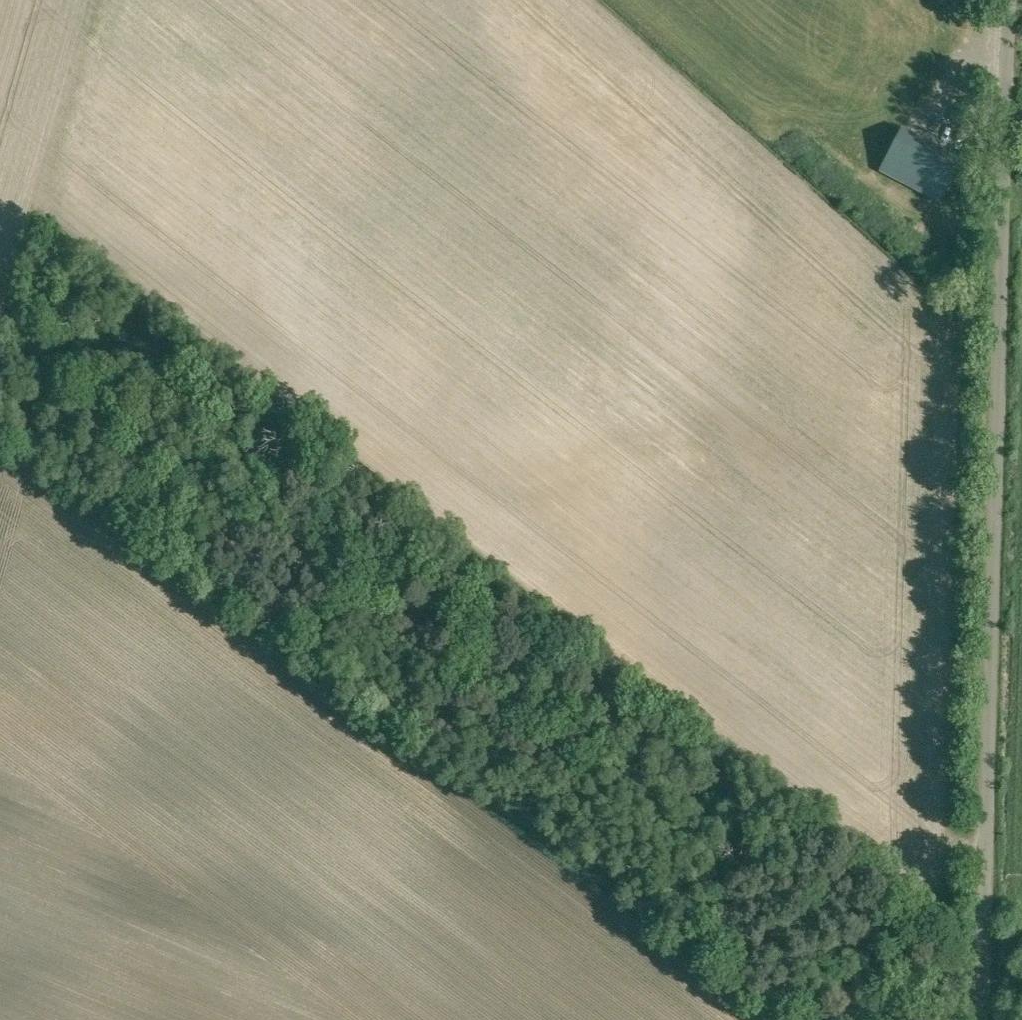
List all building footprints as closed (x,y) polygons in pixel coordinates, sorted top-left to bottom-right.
[(943,203),(965,161),(904,130),(883,172),(943,203)]
